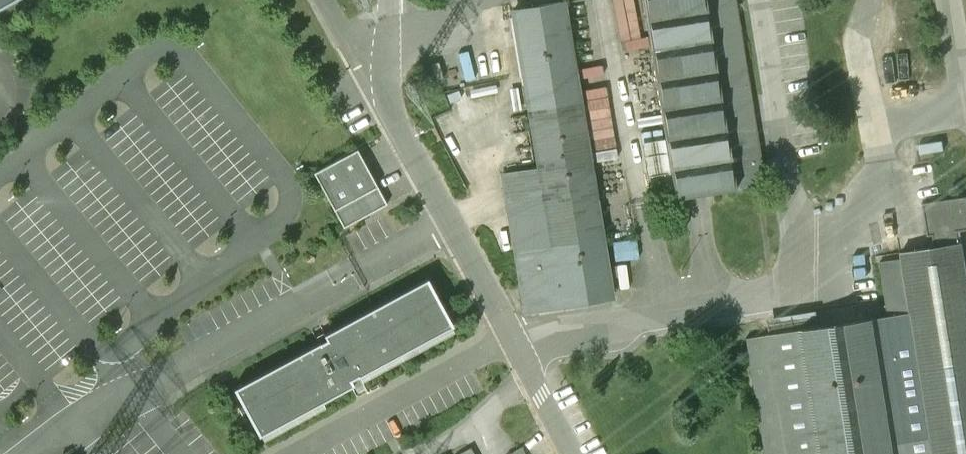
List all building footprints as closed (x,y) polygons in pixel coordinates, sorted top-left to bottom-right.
[(20,0),(0,0),(0,11),(20,0)] [(514,8),(540,166),(502,172),(525,312),(618,297),(569,0),(560,0),(514,8)] [(684,194),(767,181),(737,0),(652,0),(684,194)] [(597,131),(599,147),(617,145),(615,129),(597,131)] [(360,149),(318,171),(337,207),(380,185),(360,149)] [(380,185),(337,207),(346,224),(389,202),(380,185)] [(770,335),(790,453),(965,453),(965,242),(884,255),(893,314),(770,335)] [(457,323),(433,278),(331,333),(334,338),(241,388),(266,433),(359,382),(357,377),(457,323)] [(452,453),(480,453),(474,442),(452,453)] [(513,453),(531,453),(529,445),(512,451),(513,453)]
